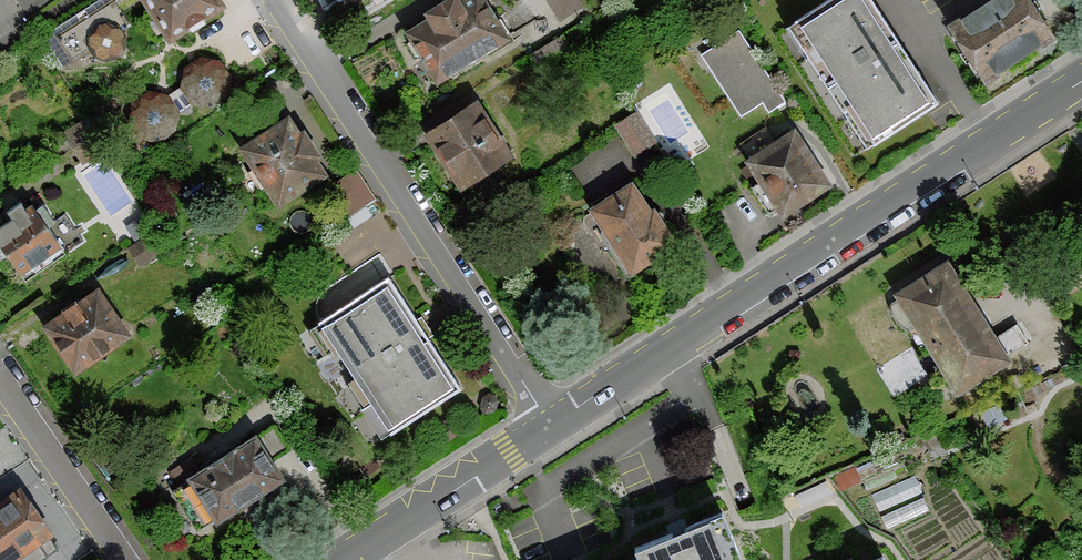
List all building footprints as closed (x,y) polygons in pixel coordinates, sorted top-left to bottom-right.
[(40,36),(61,69),(129,25),(120,11),(137,0),(97,0),(40,36)] [(170,40),(224,6),(220,0),(144,0),(170,40)] [(405,33),(436,82),(507,36),(484,0),(446,0),(426,12),(429,18),(405,33)] [(933,104),(867,0),(834,0),(792,26),(867,145),(933,104)] [(946,26),(987,83),(1054,39),(1028,0),(985,0),(946,26)] [(782,100),(738,31),(701,54),(739,114),(762,100),(768,109),(782,100)] [(183,66),(180,84),(190,100),(210,104),(228,94),(232,76),(220,58),(200,54),(183,66)] [(132,100),(129,118),(138,134),(158,138),(177,128),(180,110),(168,92),(148,88),(132,100)] [(475,99),(424,133),(459,188),(511,154),(475,99)] [(636,112),(615,124),(634,155),(654,143),(636,112)] [(62,128),(83,163),(109,147),(88,113),(62,128)] [(287,116),(239,147),(278,206),(325,175),(314,158),(319,155),(303,130),(299,133),(287,116)] [(794,128),(745,160),(781,216),(831,183),(794,128)] [(334,178),(350,209),(375,195),(359,165),(334,178)] [(630,182),(590,207),(631,273),(678,244),(654,206),(647,210),(630,182)] [(22,270),(46,254),(49,258),(79,237),(64,216),(47,228),(31,204),(24,209),(20,203),(8,211),(12,217),(0,225),(0,239),(22,270)] [(135,239),(127,244),(139,263),(173,243),(161,223),(135,239)] [(946,260),(893,293),(957,393),(1010,359),(946,260)] [(330,317),(310,329),(325,352),(336,346),(356,377),(347,384),(380,436),(459,386),(390,279),(330,317)] [(98,288),(42,325),(74,372),(129,335),(98,288)] [(273,423),(172,490),(197,528),(213,518),(216,522),(284,477),(272,460),(289,448),(273,423)] [(0,498),(0,559),(10,559),(51,534),(20,486),(0,498)] [(721,512),(635,548),(640,559),(741,559),(721,512)]
